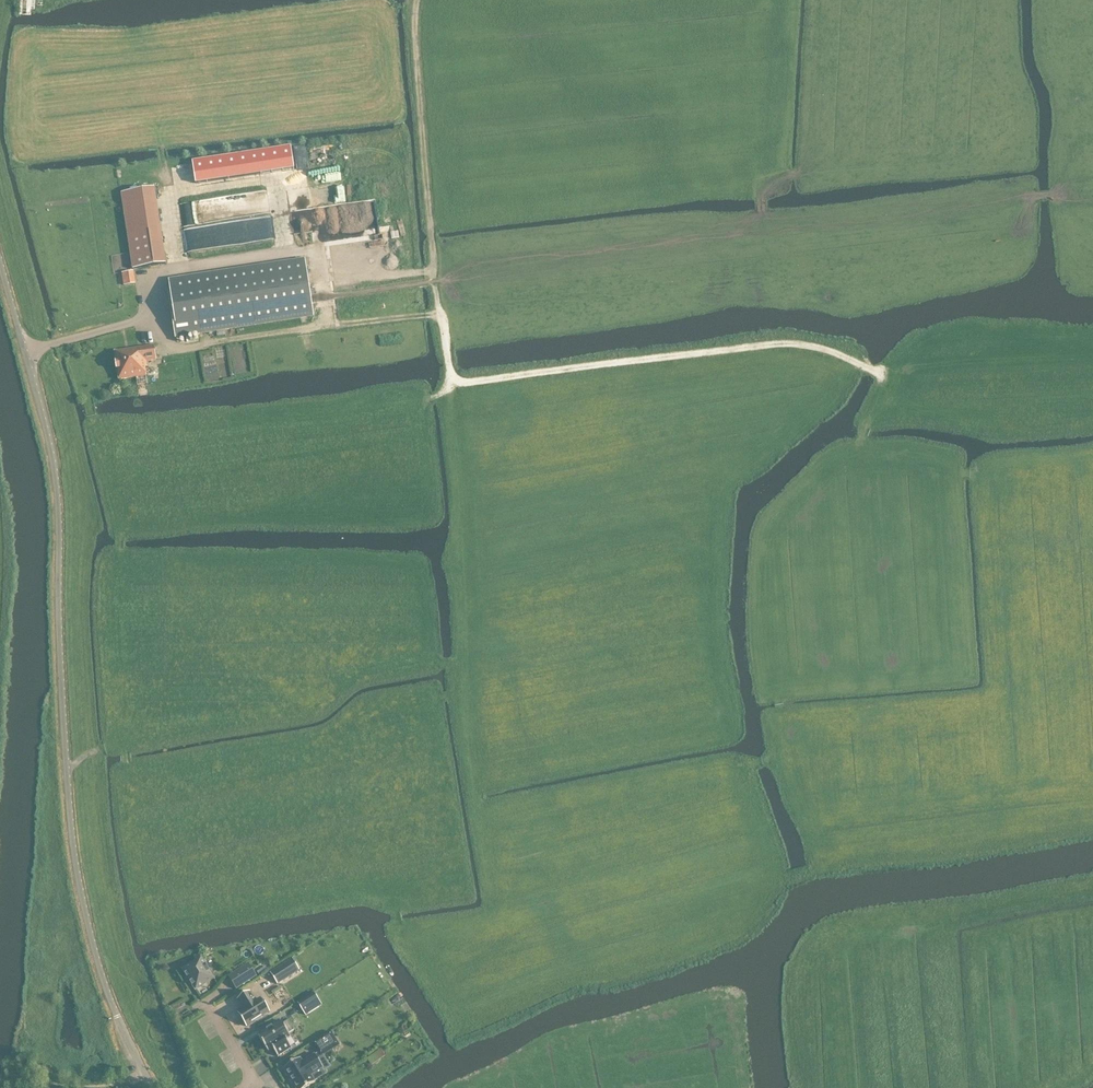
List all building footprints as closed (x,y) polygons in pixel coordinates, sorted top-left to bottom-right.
[(30,14),(31,11),(31,0),(20,0),(20,10),(20,13),(30,14)] [(127,145),(129,156),(135,155),(134,144),(127,145)] [(192,161),(195,183),(294,168),(291,146),(192,161)] [(121,193),(133,269),(165,264),(154,188),(121,193)] [(246,232),(276,229),(274,210),(197,217),(199,239),(246,234),(246,232)] [(305,261),(169,281),(173,313),(171,313),(174,335),(313,315),(305,261)] [(132,270),(122,272),(124,285),(134,283),(132,270)] [(146,361),(156,359),(154,345),(115,351),(116,361),(117,369),(119,379),(146,375),(145,367),(147,367),(146,361)] [(195,989),(214,978),(201,957),(182,969),(195,989)] [(299,969),(292,958),(270,972),(277,984),(299,969)] [(232,978),(237,986),(257,973),(252,965),(250,966),(247,962),(231,972),(234,977),(232,978)] [(238,1012),(247,1026),(269,1012),(260,998),(256,1001),(250,992),(237,1000),(243,1009),(238,1012)] [(313,992),(298,1002),(302,1009),(318,1000),(313,992)] [(269,1050),(272,1048),(278,1056),(279,1056),(278,1055),(290,1048),(291,1048),(286,1039),(289,1037),(290,1037),(288,1033),(294,1030),(288,1020),(282,1024),(280,1020),(258,1035),(268,1051),(269,1050)] [(296,1087),(305,1087),(315,1082),(311,1075),(323,1067),(315,1054),(302,1061),(300,1058),(284,1068),(296,1087)]
